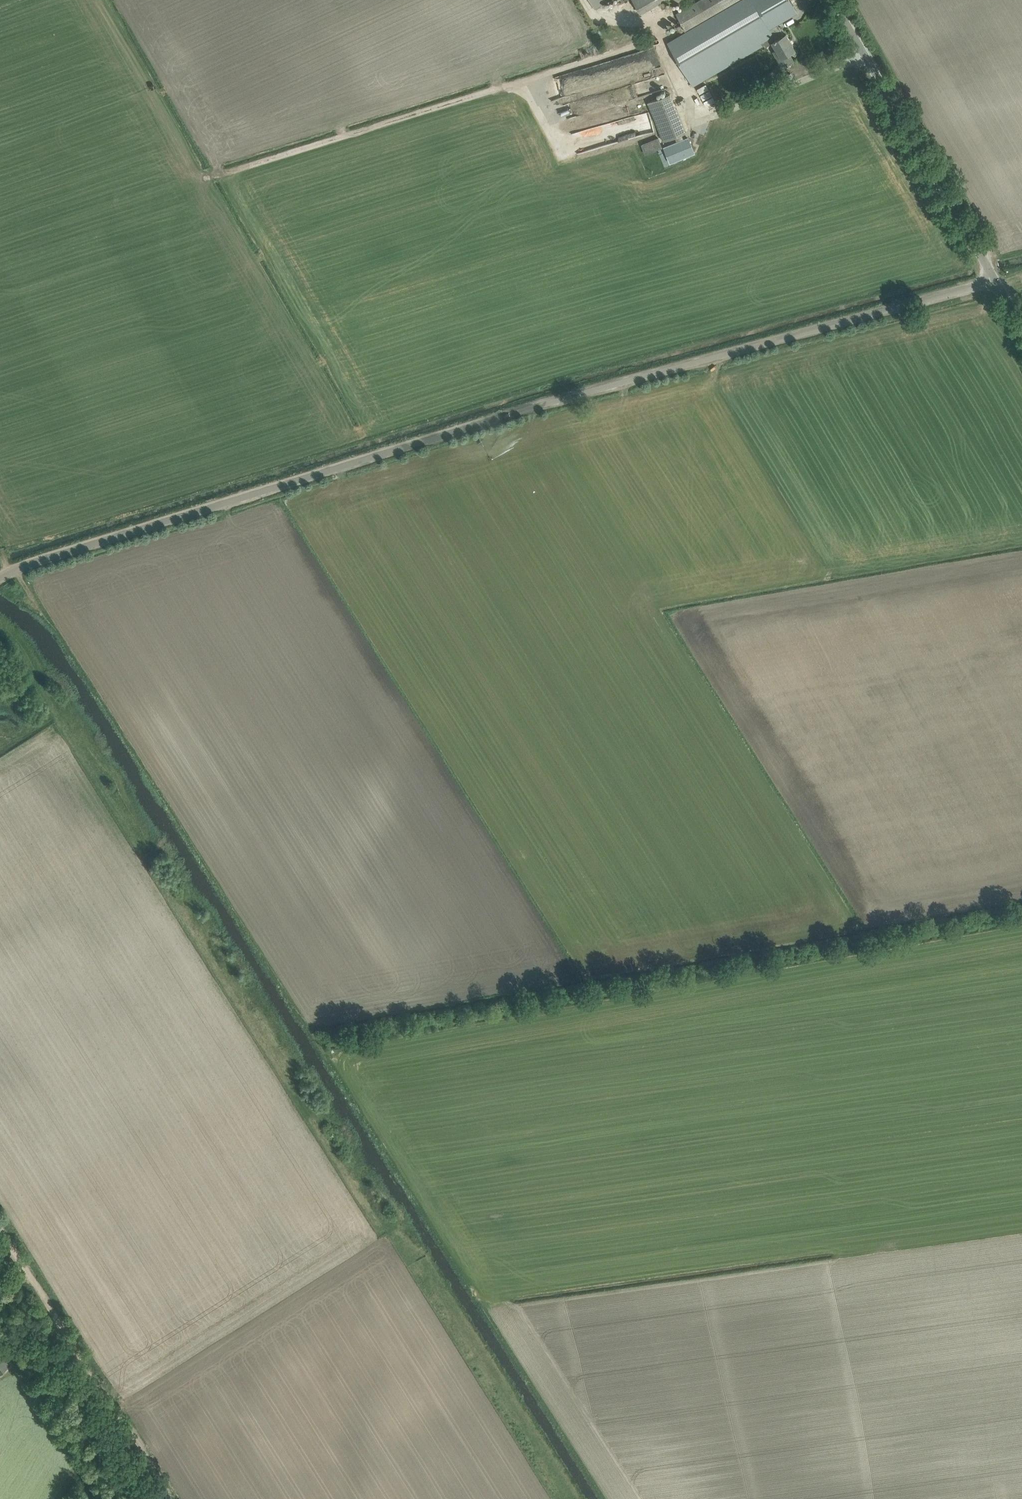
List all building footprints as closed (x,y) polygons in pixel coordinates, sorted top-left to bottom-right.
[(641,12),(662,0),(634,0),(641,12)] [(671,5),(679,1),(684,9),(676,13),(686,30),(739,0),(699,0),(686,7),(682,0),(668,0),(671,5)] [(669,43),(693,85),(763,45),(763,44),(765,43),(766,46),(773,42),(777,48),(782,57),(778,59),(783,67),(787,65),(794,61),(789,53),(795,50),(786,34),(785,35),(778,23),(798,12),(791,0),(743,0),(669,43)] [(663,141),(685,132),(670,94),(648,102),(663,141)] [(599,148),(596,128),(572,132),(576,152),(599,148)] [(689,136),(665,146),(670,160),(694,150),(689,136)] [(6,1361),(0,1355),(0,1373),(9,1365),(6,1361)]
